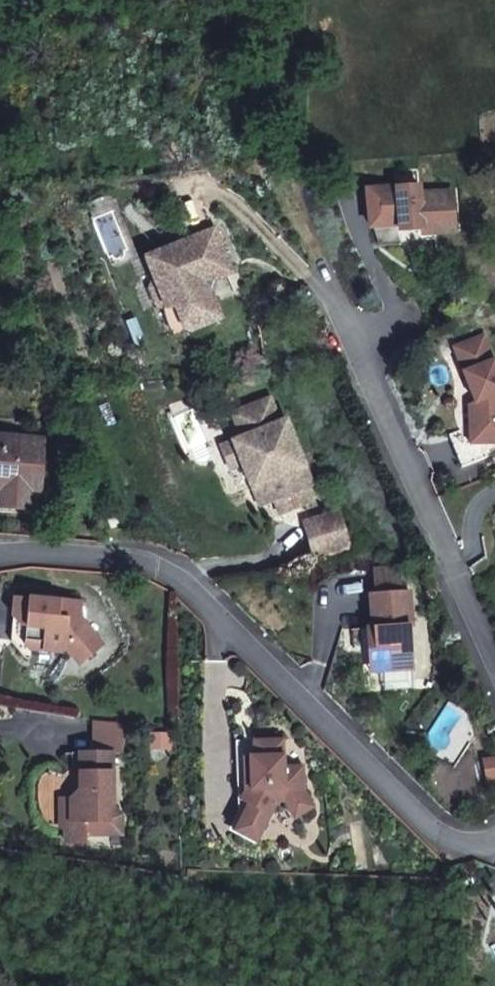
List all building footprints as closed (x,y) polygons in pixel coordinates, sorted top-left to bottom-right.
[(423,187),(371,188),(374,226),(427,224),(428,230),(458,228),(455,191),(423,191),(423,187)] [(153,313),(159,311),(172,340),(224,321),(213,291),(221,275),(235,272),(212,214),(184,226),(188,237),(149,254),(147,263),(151,276),(141,279),(136,295),(141,309),(153,313)] [(172,340),(159,311),(153,313),(165,342),(172,340)] [(458,439),(471,472),(494,463),(494,346),(492,337),(459,349),(476,392),(481,389),(487,400),(475,407),(479,432),(458,439)] [(313,491),(303,469),(296,472),(292,460),(298,457),(284,425),(275,428),(267,405),(227,421),(236,445),(232,445),(226,446),(221,448),(218,455),(225,472),(233,477),(241,474),(249,495),(262,490),(269,508),(274,506),(282,504),(287,518),(310,509),(305,494),(313,491)] [(35,495),(41,496),(44,444),(0,441),(0,493),(35,495)] [(292,460),(296,472),(303,469),(298,457),(292,460)] [(269,508),(262,490),(249,495),(257,513),(269,508)] [(33,516),(35,495),(0,493),(0,514),(33,516)] [(287,518),(282,504),(274,506),(280,521),(287,518)] [(340,517),(301,532),(314,561),(351,546),(340,517)] [(138,539),(130,531),(117,542),(125,551),(138,539)] [(376,590),(399,589),(397,565),(373,566),(376,590)] [(376,590),(372,590),(375,627),(375,635),(365,635),(367,651),(380,651),(381,668),(419,668),(417,624),(411,624),(409,589),(399,589),(376,590)] [(24,664),(26,655),(17,642),(19,619),(12,618),(13,601),(6,600),(3,648),(15,664),(24,664)] [(72,605),(13,601),(12,618),(19,619),(17,642),(26,655),(49,657),(57,651),(72,670),(96,651),(71,620),(72,605)] [(365,635),(375,635),(375,627),(365,627),(365,635)] [(381,668),(380,651),(367,651),(367,668),(381,668)] [(83,784),(77,795),(77,813),(68,821),(68,836),(90,837),(92,824),(125,825),(127,813),(115,798),(118,745),(85,743),(83,784)] [(250,811),(243,827),(265,838),(284,808),(293,809),(302,823),(319,807),(308,794),(305,768),(287,770),(285,744),(259,746),(260,763),(256,763),(251,763),(253,806),(250,811)] [(250,811),(253,806),(251,763),(245,764),(247,798),(242,806),(250,811)] [(68,821),(77,813),(77,795),(59,793),(58,820),(68,821)] [(258,848),(265,838),(243,827),(237,839),(258,848)]
